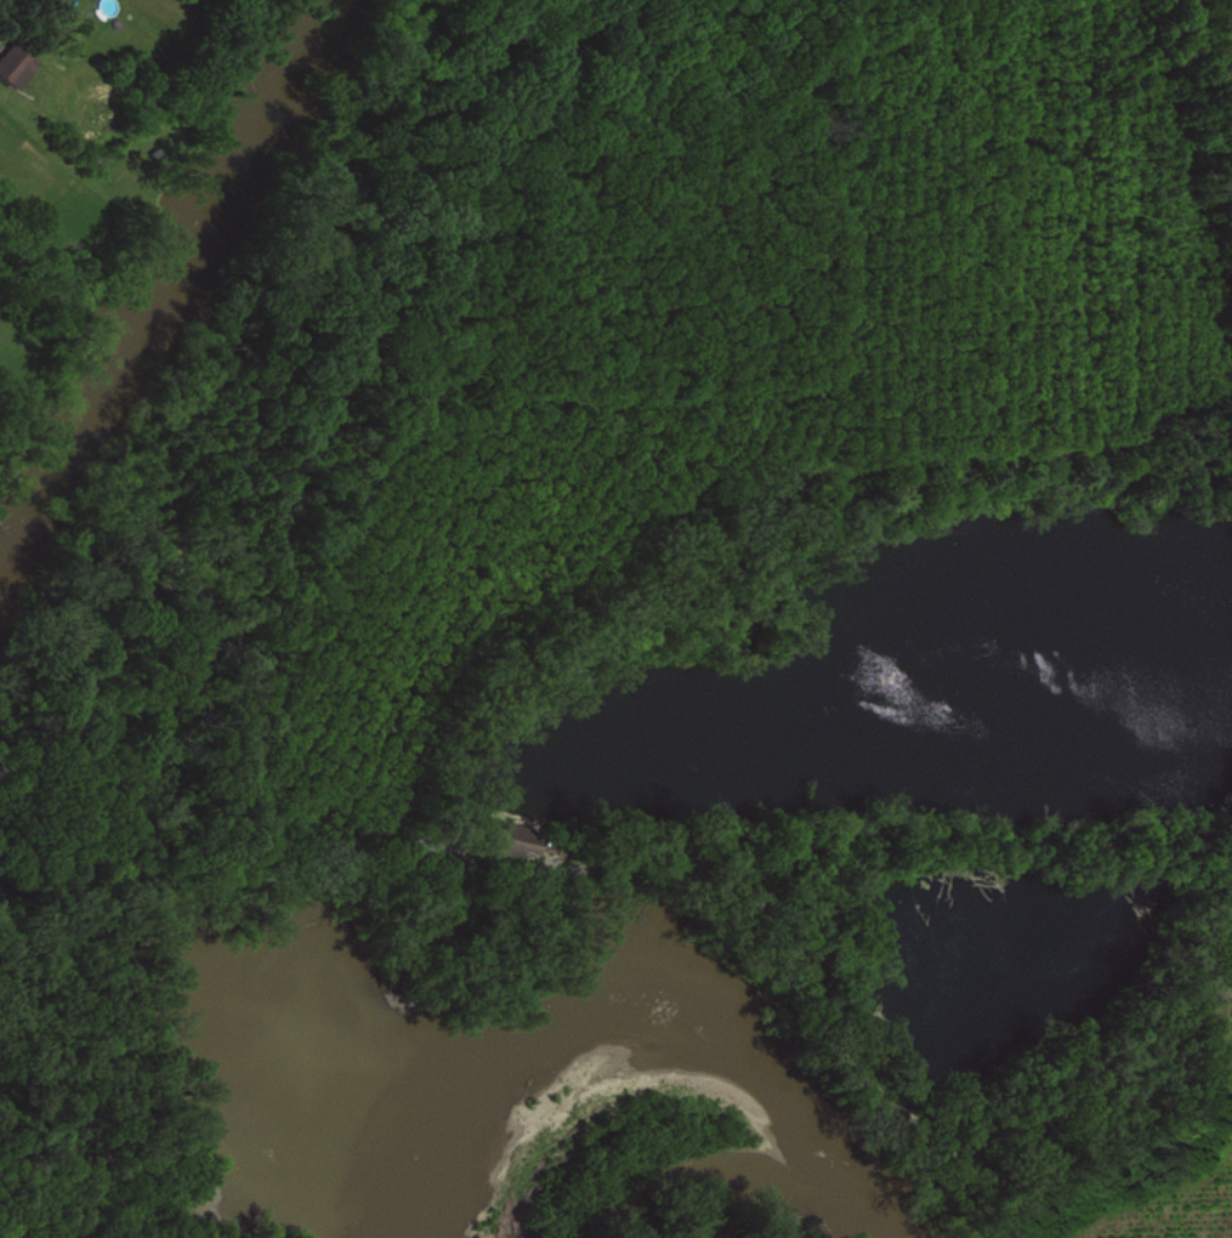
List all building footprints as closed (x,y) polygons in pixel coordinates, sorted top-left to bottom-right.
[(16,89),(38,60),(9,38),(0,51),(0,77),(16,89)]
